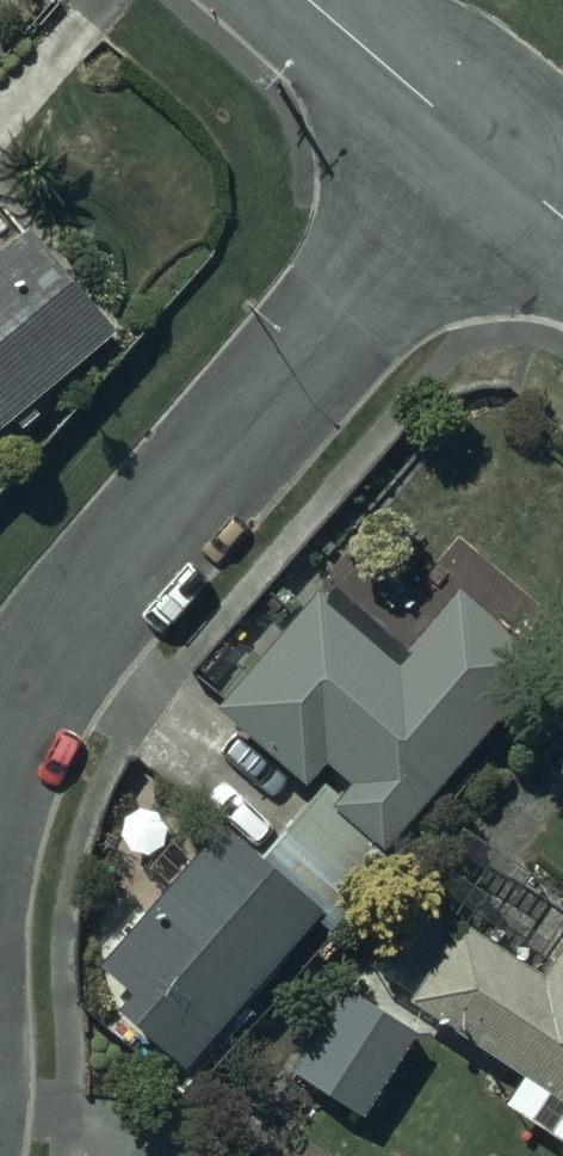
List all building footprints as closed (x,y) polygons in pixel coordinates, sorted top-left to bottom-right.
[(0,238),(0,417),(110,327),(22,220),(0,238)] [(257,621),(205,679),(220,693),(214,700),(301,779),(322,755),(332,764),(257,852),(219,818),(95,958),(125,984),(111,1000),(181,1063),(341,882),(377,842),(541,659),(455,582),(401,642),(333,581),(324,592),(315,584),(270,634),(257,621)] [(358,954),(408,985),(403,993),(520,1068),(502,1097),(562,1137),(562,931),(538,970),(454,917),(450,922),(399,889),(358,954)] [(410,1013),(352,975),(294,1064),(352,1102),(410,1013)]
